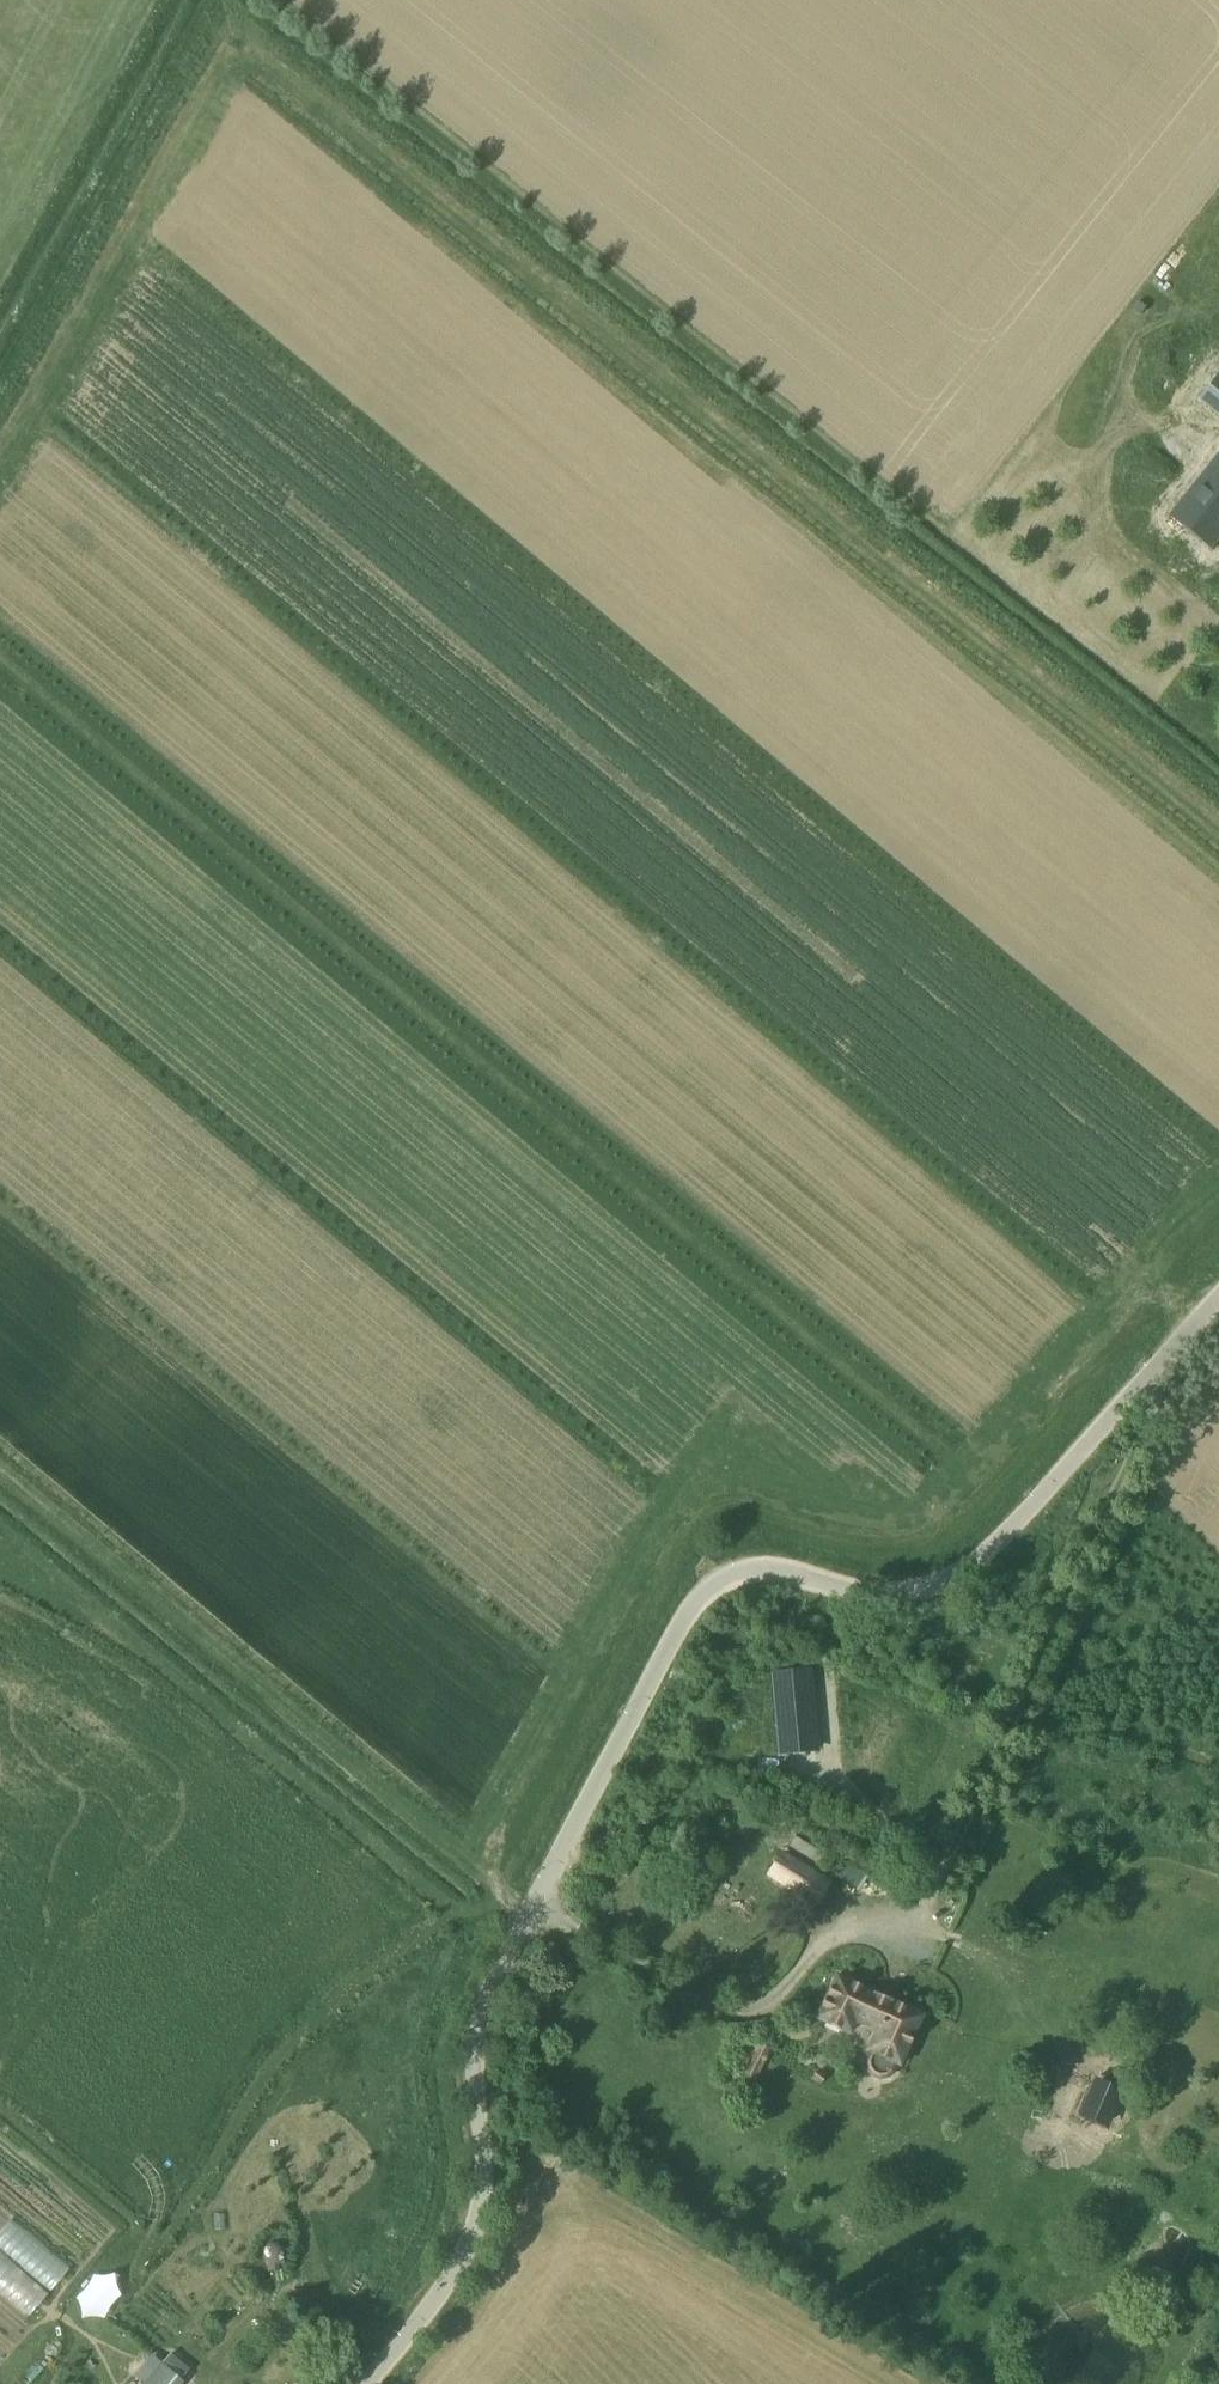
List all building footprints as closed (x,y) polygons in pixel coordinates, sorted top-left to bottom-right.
[(1194,396),(1218,416),(1218,371),(1216,368),(1194,396)] [(1172,519),(1216,553),(1218,549),(1218,460),(1172,519)] [(797,1760),(797,1682),(763,1682),(763,1760),(797,1760)] [(782,1855),(769,1875),(810,1901),(823,1880),(782,1855)] [(848,1855),(837,1876),(863,1890),(874,1869),(848,1855)] [(824,2006),(817,2021),(853,2037),(860,2022),(877,2030),(867,2050),(869,2051),(866,2057),(867,2065),(872,2072),(879,2076),(887,2074),(893,2071),(896,2063),(901,2065),(924,2014),(888,1998),(881,1995),(837,1975),(824,2006)] [(754,2038),(738,2067),(757,2076),(771,2046),(754,2038)] [(826,2074),(818,2068),(810,2077),(818,2083),(826,2074)] [(1096,2081),(1083,2112),(1107,2123),(1120,2092),(1096,2081)] [(282,2264),(285,2260),(287,2256),(287,2251),(285,2246),(281,2243),(276,2242),(271,2243),(267,2245),(264,2250),(263,2255),(264,2259),(268,2263),(272,2266),(277,2266),(282,2264)] [(180,2379),(162,2363),(150,2377),(159,2383),(176,2383),(180,2379)]
